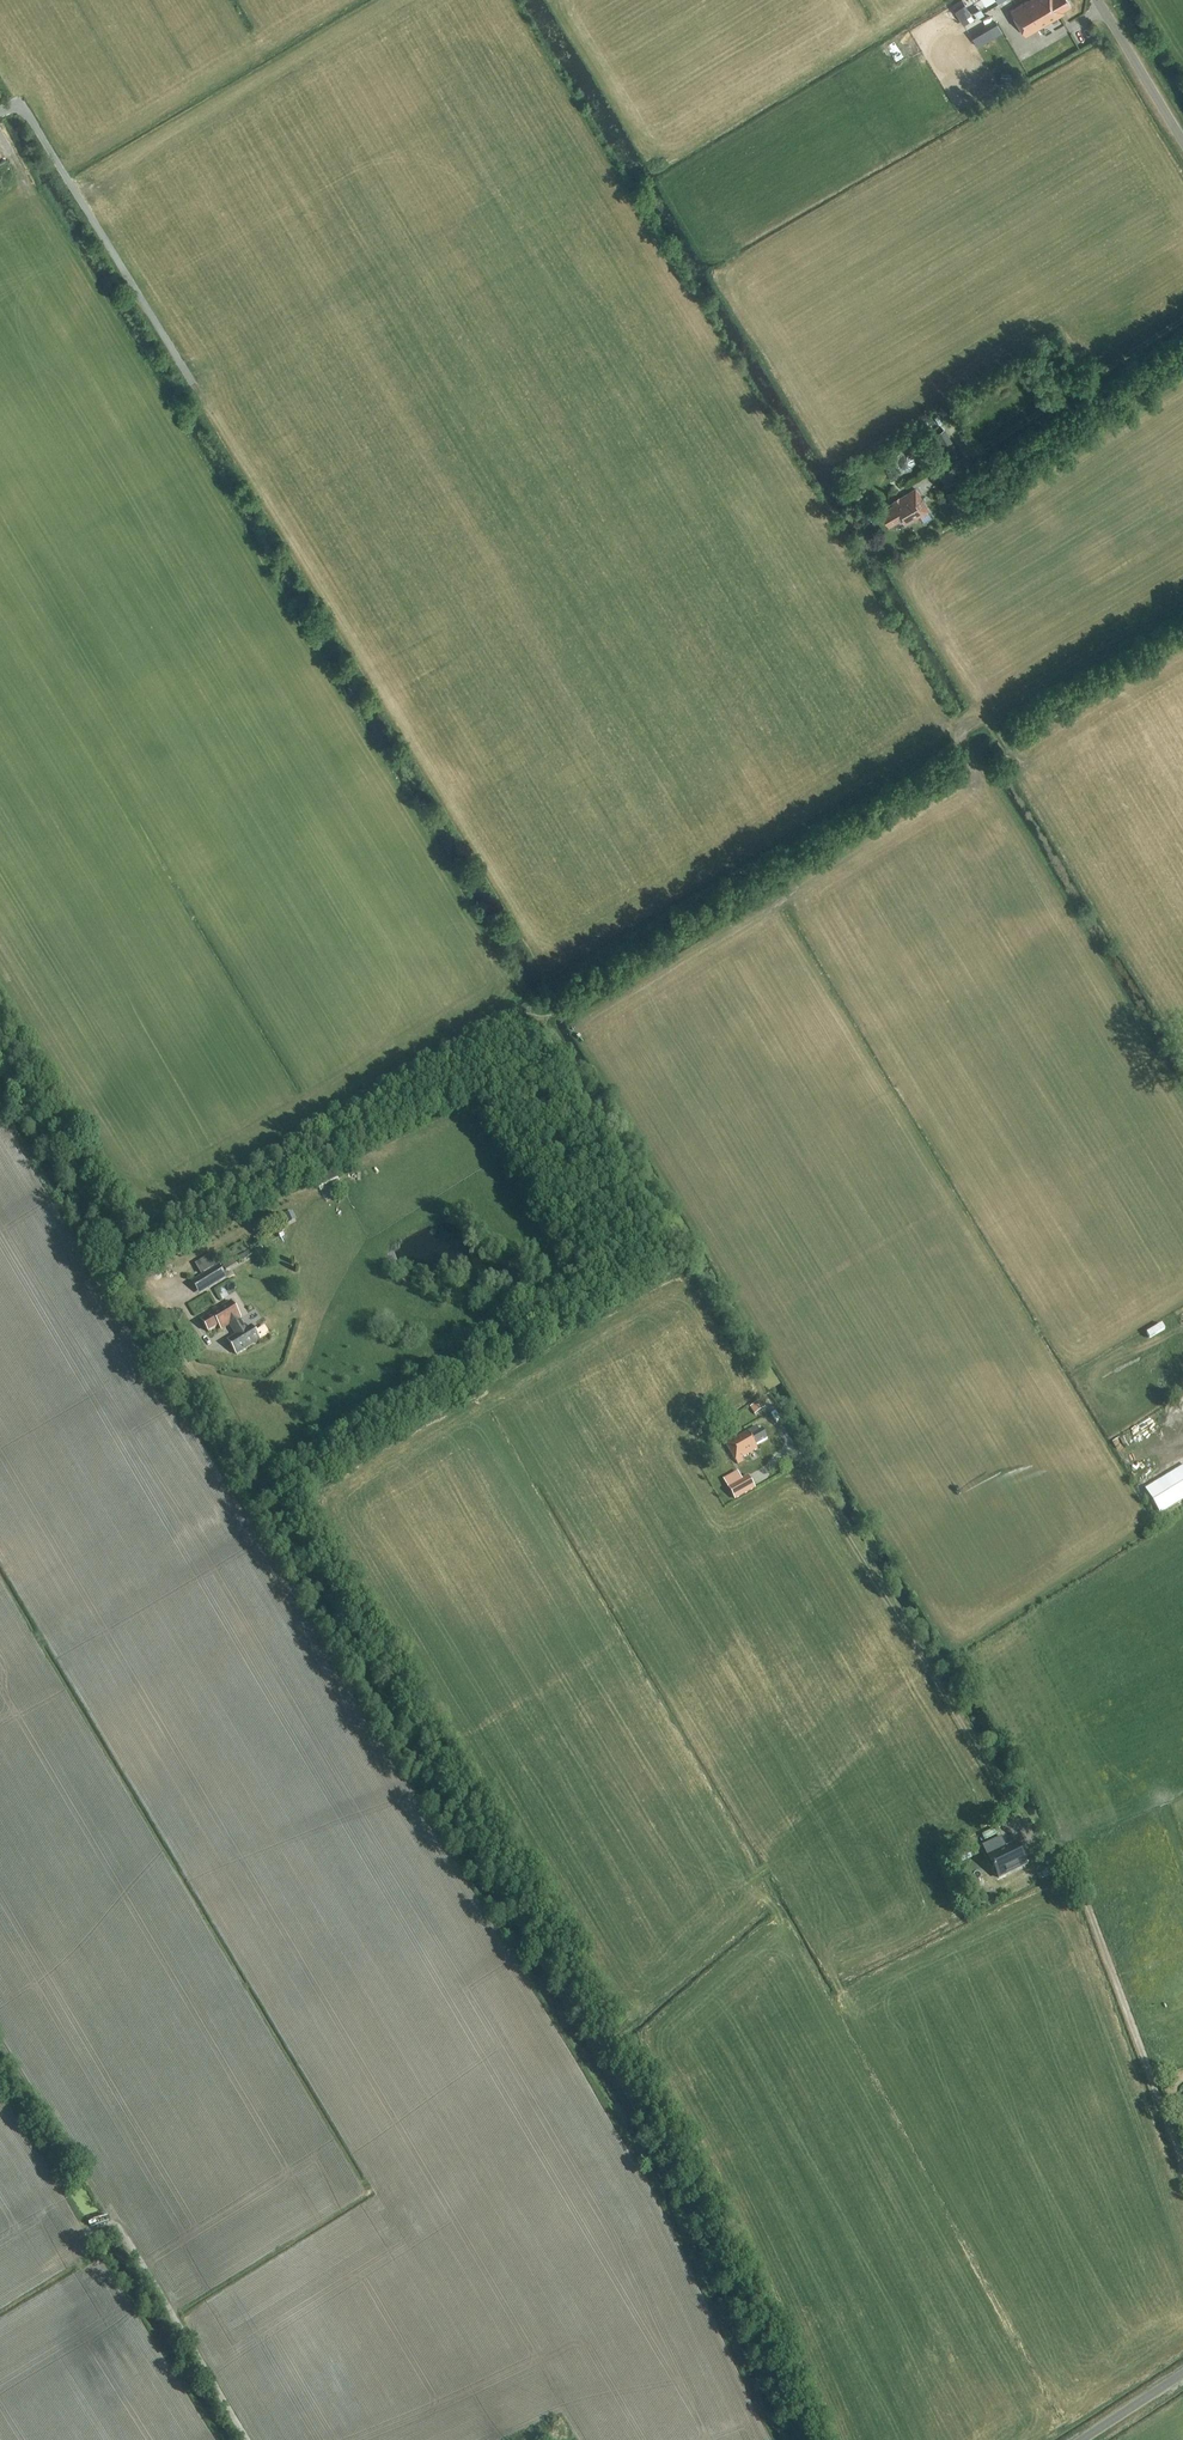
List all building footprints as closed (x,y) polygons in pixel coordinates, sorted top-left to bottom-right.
[(953,6),(964,25),(1007,0),(963,0),(953,6)] [(1022,27),(1026,35),(1061,15),(1059,12),(1072,5),(1069,0),(1028,0),(1012,9),(1022,27)] [(996,23),(988,28),(993,38),(1002,32),(996,23)] [(981,32),(972,38),(977,47),(986,42),(981,32)] [(946,450),(951,459),(960,454),(945,429),(933,436),(943,452),(946,450)] [(924,463),(933,458),(927,448),(918,453),(924,463)] [(929,510),(916,488),(893,502),(894,504),(882,512),(890,525),(902,517),(906,524),(929,510)] [(335,1168),(324,1174),(329,1184),(340,1179),(335,1168)] [(293,1213),(284,1217),(288,1225),(297,1221),(293,1213)] [(226,1268),(238,1263),(235,1256),(223,1261),(226,1268)] [(226,1277),(218,1266),(192,1283),(199,1294),(226,1277)] [(228,1341),(236,1355),(260,1341),(251,1326),(246,1330),(240,1320),(241,1319),(231,1302),(201,1321),(208,1333),(219,1326),(222,1331),(229,1326),(236,1336),(228,1341)] [(755,1412),(765,1406),(762,1399),(751,1405),(755,1412)] [(726,1445),(736,1462),(758,1449),(755,1446),(767,1439),(762,1430),(759,1432),(756,1427),(726,1445)] [(756,1489),(748,1475),(727,1487),(735,1501),(756,1489)] [(982,1847),(990,1865),(991,1864),(998,1879),(1026,1866),(1018,1849),(1009,1853),(1001,1837),(982,1847)]
